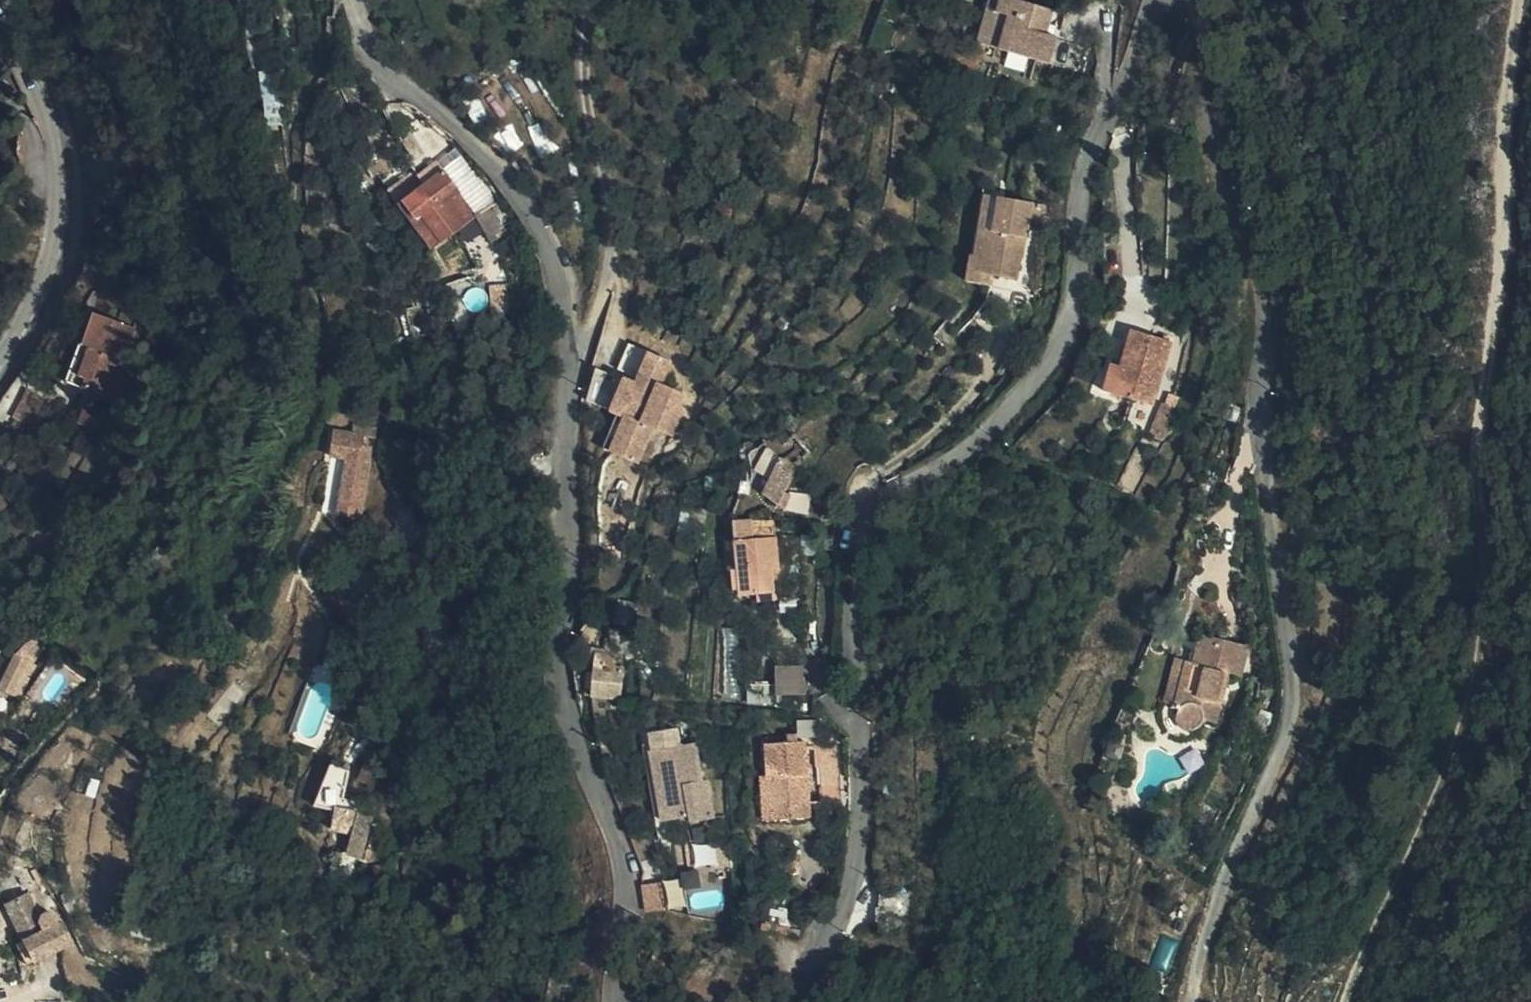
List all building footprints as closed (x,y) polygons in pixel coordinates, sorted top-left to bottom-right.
[(960,20),(971,20),(968,35),(1023,45),(1027,10),(1020,9),(1018,18),(1012,17),(1014,0),(963,0),(960,20)] [(426,188),(442,173),(434,166),(418,180),(426,188)] [(479,211),(442,173),(426,188),(400,214),(437,252),(479,211)] [(993,273),(981,271),(991,195),(983,194),(973,270),(971,288),(987,290),(994,290),(997,274),(993,273)] [(993,273),(997,274),(1021,276),(1026,229),(1040,231),(1042,223),(1046,201),(1020,198),(991,195),(981,271),(993,273)] [(86,349),(98,352),(115,306),(70,289),(41,359),(77,371),(86,349)] [(1168,349),(1157,344),(1133,331),(1116,363),(1102,391),(1127,404),(1137,409),(1168,349)] [(642,377),(637,387),(640,390),(631,415),(625,412),(623,416),(607,452),(635,464),(650,431),(670,440),(683,415),(677,413),(686,397),(662,385),(673,360),(630,340),(620,367),(642,377)] [(112,358),(98,352),(86,349),(77,371),(103,380),(112,358)] [(11,403),(24,376),(5,366),(0,376),(0,398),(11,403)] [(640,390),(637,387),(624,381),(612,411),(623,416),(625,412),(631,415),(640,390)] [(612,411),(602,407),(588,444),(607,452),(623,416),(612,411)] [(350,457),(353,443),(317,435),(312,456),(342,462),(341,471),(354,473),(356,459),(350,457)] [(809,453),(792,435),(785,443),(802,461),(809,453)] [(802,461),(785,443),(774,453),(781,458),(796,468),(796,467),(802,461)] [(800,470),(796,467),(796,468),(781,458),(774,472),(770,479),(789,490),(800,470)] [(786,508),(795,493),(789,490),(770,479),(767,480),(759,491),(786,508)] [(739,529),(739,544),(762,543),(761,535),(761,529),(739,529)] [(762,543),(739,544),(739,600),(771,600),(771,576),(785,576),(785,542),(762,543)] [(20,634),(3,688),(26,695),(43,641),(20,634)] [(1196,663),(1186,660),(1170,705),(1168,714),(1171,722),(1176,728),(1186,729),(1195,725),(1199,718),(1210,720),(1225,674),(1241,678),(1249,649),(1205,634),(1196,663)] [(1170,705),(1186,660),(1176,657),(1160,703),(1170,705)] [(806,694),(803,665),(778,668),(782,696),(806,694)] [(597,666),(593,699),(625,702),(628,669),(614,668),(597,666)] [(766,744),(766,782),(776,781),(777,822),(809,821),(804,751),(815,751),(815,770),(819,770),(839,770),(839,746),(818,745),(817,723),(798,724),(797,742),(766,744)] [(665,789),(668,823),(690,821),(690,830),(714,828),(709,786),(701,787),(697,748),(682,750),(680,734),(654,736),(659,789),(665,789)] [(840,788),(839,770),(819,770),(819,789),(840,788)] [(776,781),(766,782),(767,801),(760,802),(760,821),(777,822),(776,781)] [(318,805),(331,808),(346,811),(349,796),(337,794),(339,785),(321,782),(318,805)] [(662,823),(668,823),(665,789),(659,789),(662,823)] [(346,835),(360,836),(364,822),(348,816),(349,811),(346,811),(331,808),(327,830),(346,835)] [(343,850),(356,852),(360,836),(346,835),(343,850)] [(729,868),(728,846),(709,847),(711,869),(729,868)] [(656,888),(676,883),(674,874),(671,863),(651,868),(656,888)] [(54,935),(33,898),(12,910),(31,944),(22,949),(38,975),(79,950),(66,927),(54,935)]
